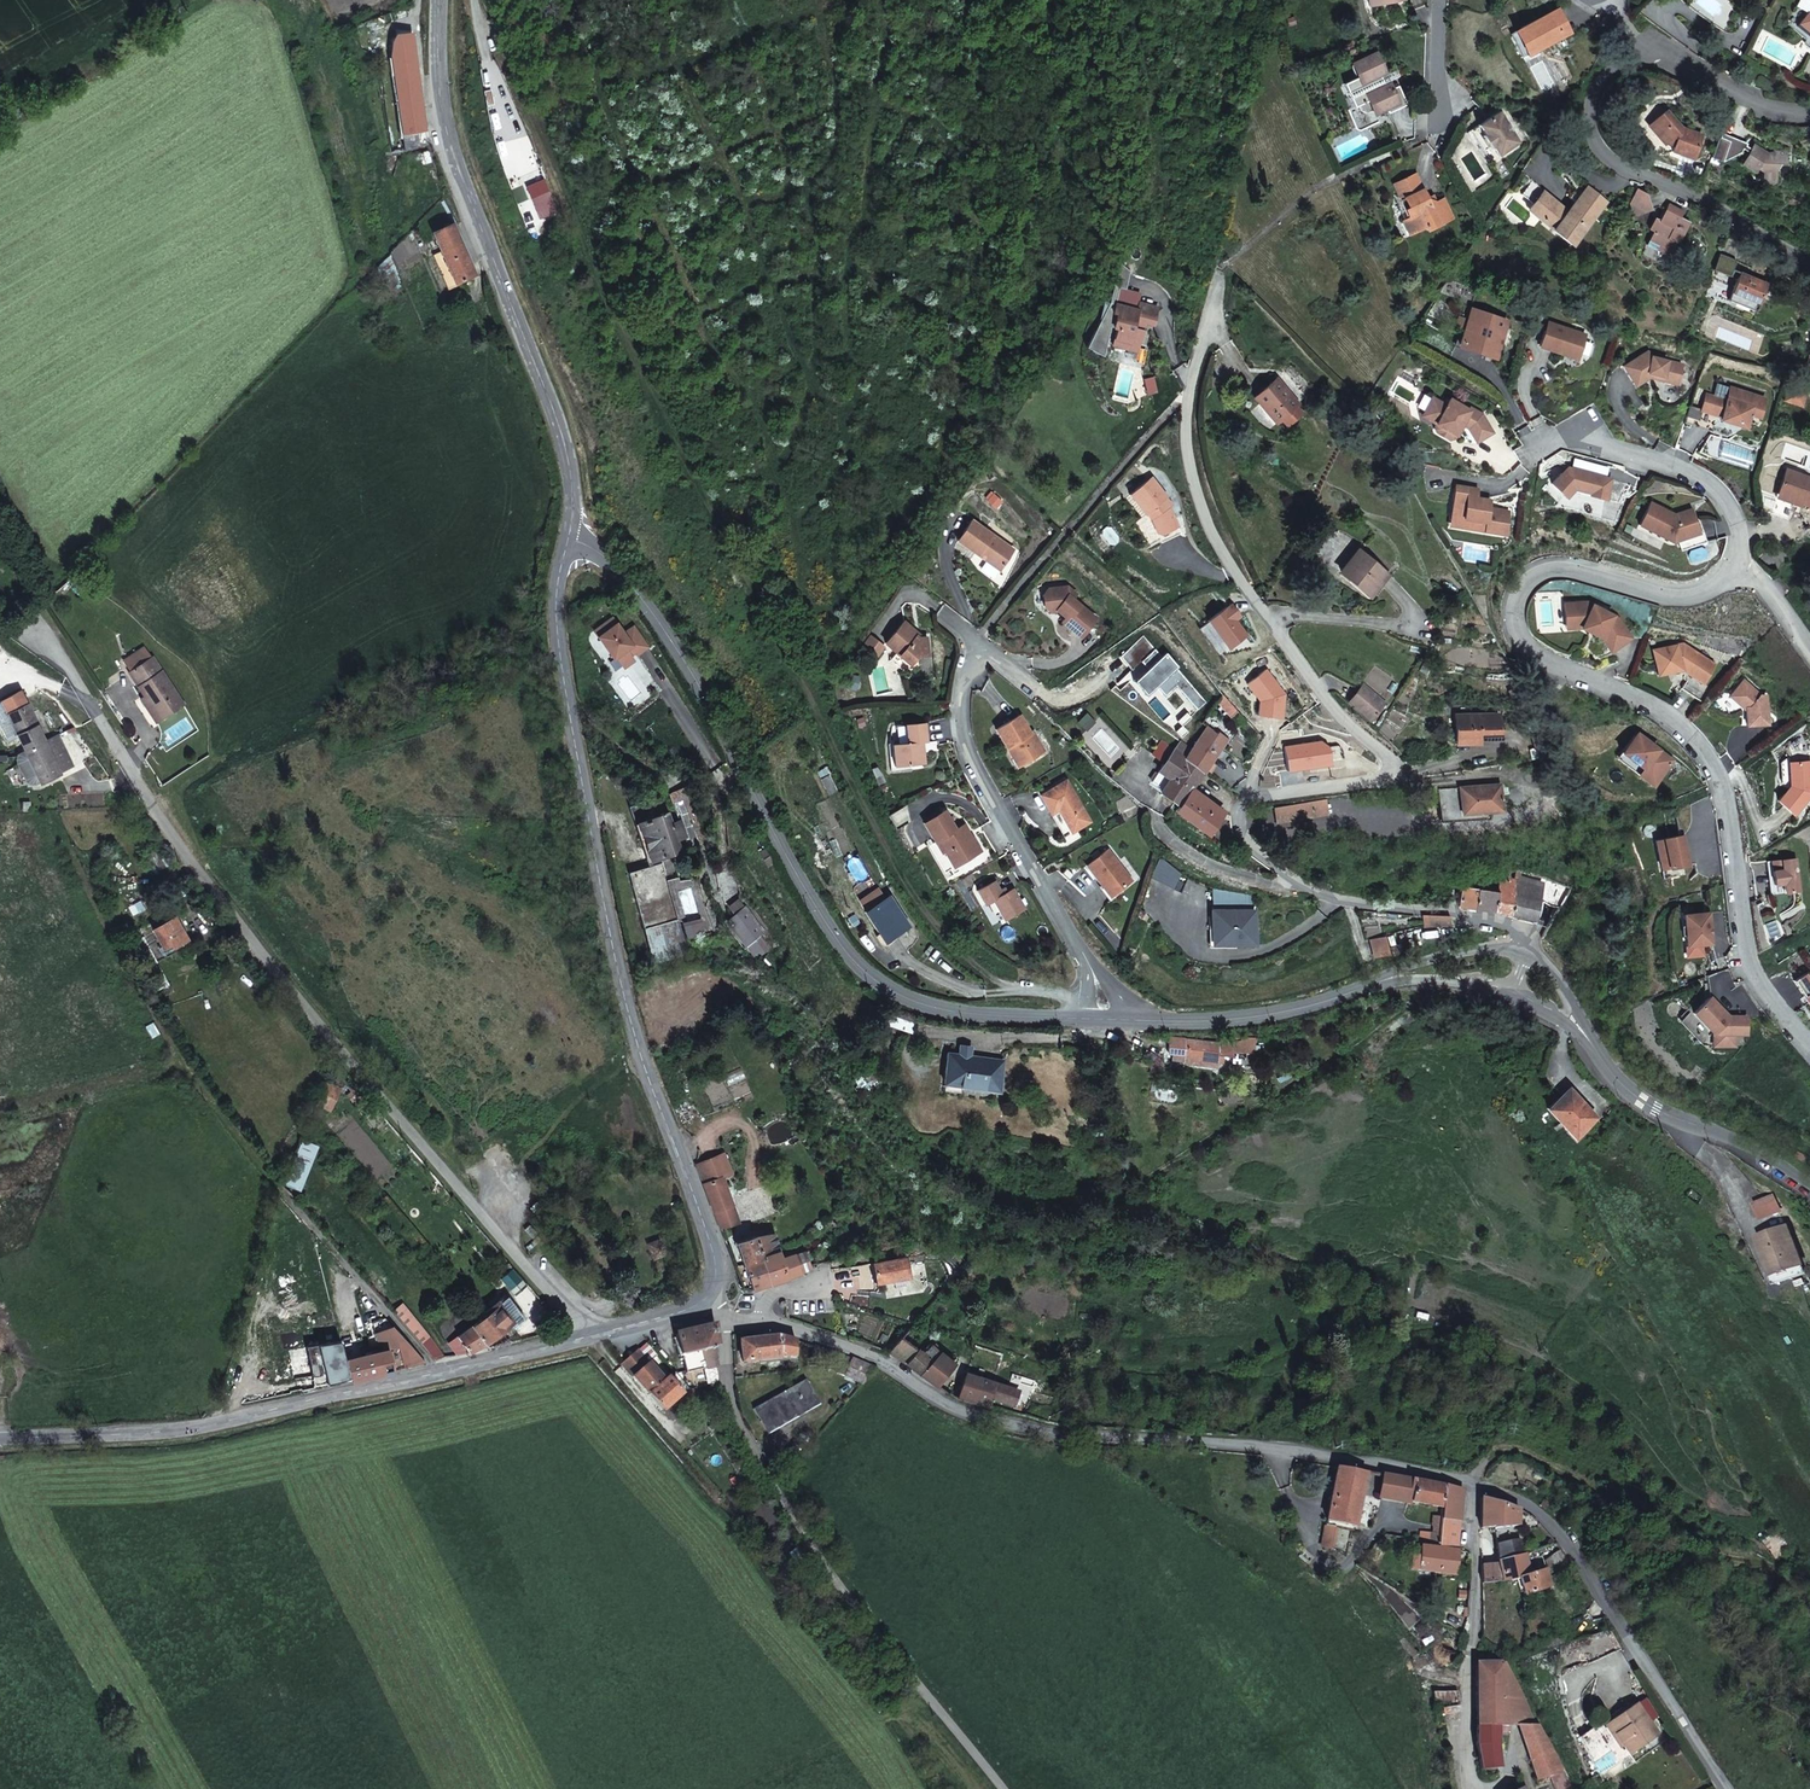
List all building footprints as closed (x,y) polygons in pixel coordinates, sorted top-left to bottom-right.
[(1793,3),(1805,11),(1809,14),(1809,0),(1795,0),(1793,3)] [(1554,6),(1547,9),(1557,32),(1565,28),(1554,6)] [(1557,32),(1547,9),(1519,22),(1521,26),(1528,43),(1529,45),(1557,32)] [(1805,11),(1793,26),(1809,39),(1809,14),(1805,11)] [(1528,43),(1521,26),(1508,32),(1516,48),(1528,43)] [(1610,42),(1616,35),(1609,28),(1602,34),(1610,42)] [(422,127),(434,125),(409,33),(395,35),(390,61),(411,149),(423,148),(422,144),(425,143),(422,127)] [(1386,86),(1384,80),(1382,77),(1388,75),(1380,55),(1357,66),(1362,78),(1345,86),(1354,108),(1359,106),(1364,116),(1366,118),(1376,112),(1378,117),(1389,113),(1392,118),(1412,109),(1403,89),(1396,92),(1393,87),(1387,88),(1386,86)] [(1397,74),(1384,80),(1386,86),(1400,80),(1397,74)] [(1680,126),(1664,109),(1646,125),(1662,142),(1667,137),(1673,140),(1670,149),(1691,156),(1699,133),(1680,126)] [(1520,142),(1501,111),(1482,124),(1488,134),(1485,136),(1492,146),(1495,144),(1501,154),(1520,142)] [(1719,131),(1710,155),(1719,159),(1738,150),(1742,143),(1746,146),(1746,149),(1739,161),(1753,169),(1755,166),(1760,169),(1759,183),(1765,183),(1774,179),(1775,168),(1779,162),(1785,162),(1786,149),(1772,148),(1768,151),(1763,151),(1762,149),(1751,142),(1750,143),(1748,145),(1743,143),(1743,141),(1719,131)] [(428,144),(429,151),(440,151),(439,146),(438,142),(428,144)] [(1396,183),(1403,201),(1407,199),(1411,207),(1407,209),(1410,218),(1404,220),(1408,229),(1408,232),(1424,226),(1426,230),(1443,223),(1443,219),(1453,214),(1445,199),(1438,202),(1430,199),(1418,172),(1396,183)] [(1605,199),(1587,184),(1567,208),(1543,188),(1533,200),(1539,205),(1534,212),(1563,236),(1568,229),(1575,235),(1605,199)] [(1634,186),(1623,206),(1633,212),(1649,206),(1645,191),(1634,186)] [(1407,199),(1403,201),(1396,204),(1404,220),(1410,218),(1407,209),(1411,207),(1407,199)] [(1539,205),(1533,200),(1528,206),(1534,212),(1539,205)] [(1653,229),(1646,242),(1668,254),(1675,241),(1678,242),(1689,220),(1678,215),(1681,209),(1668,203),(1659,218),(1655,216),(1649,227),(1653,229)] [(453,222),(432,232),(455,283),(476,273),(453,222)] [(1570,242),(1575,235),(1568,229),(1563,236),(1570,242)] [(1675,241),(1668,254),(1674,257),(1680,243),(1678,242),(1675,241)] [(1228,246),(1221,252),(1228,260),(1234,254),(1228,246)] [(1719,252),(1713,268),(1728,275),(1735,259),(1719,252)] [(1137,309),(1135,316),(1112,310),(1117,294),(1123,296),(1126,277),(1115,264),(1103,282),(1114,290),(1111,307),(1106,306),(1101,328),(1085,350),(1100,363),(1108,333),(1110,333),(1114,334),(1110,352),(1125,355),(1127,349),(1136,352),(1141,336),(1137,335),(1139,327),(1142,328),(1151,331),(1156,314),(1137,309)] [(1754,310),(1766,282),(1739,270),(1727,299),(1754,310)] [(1135,316),(1137,309),(1136,309),(1138,302),(1123,297),(1117,296),(1113,310),(1135,316)] [(1493,357),(1507,321),(1471,309),(1458,345),(1493,357)] [(1549,324),(1540,348),(1562,355),(1563,352),(1579,358),(1587,335),(1549,324)] [(1135,358),(1136,352),(1127,349),(1125,355),(1135,358)] [(1623,366),(1634,385),(1649,376),(1651,374),(1655,375),(1656,378),(1678,382),(1682,362),(1651,357),(1648,351),(1623,366)] [(1255,394),(1262,403),(1265,401),(1278,419),(1282,417),(1299,404),(1279,377),(1255,394)] [(1152,383),(1142,385),(1145,400),(1155,398),(1152,383)] [(1806,388),(1790,383),(1783,401),(1800,406),(1806,388)] [(1726,400),(1707,394),(1701,412),(1747,427),(1750,416),(1758,419),(1765,399),(1730,388),(1726,400)] [(1468,431),(1476,444),(1493,435),(1483,416),(1471,409),(1470,412),(1450,401),(1447,407),(1433,399),(1424,414),(1438,422),(1436,426),(1456,437),(1465,422),(1471,425),(1468,431)] [(1265,401),(1262,403),(1274,422),(1278,419),(1265,401)] [(1303,411),(1299,404),(1282,417),(1287,424),(1303,411)] [(1438,422),(1424,414),(1422,417),(1436,426),(1438,422)] [(1456,437),(1436,426),(1435,429),(1436,434),(1449,441),(1454,440),(1456,437)] [(1774,506),(1791,512),(1797,495),(1801,497),(1803,492),(1806,493),(1805,496),(1809,497),(1809,469),(1790,462),(1781,486),(1774,506)] [(1572,467),(1568,466),(1563,471),(1565,474),(1572,467)] [(1552,483),(1564,495),(1573,486),(1606,493),(1611,476),(1572,467),(1565,474),(1563,471),(1552,483)] [(1573,486),(1564,495),(1566,497),(1574,490),(1605,497),(1618,500),(1627,480),(1611,476),(1606,493),(1573,486)] [(1167,497),(1151,477),(1129,495),(1145,514),(1146,513),(1150,519),(1156,533),(1161,542),(1181,533),(1178,526),(1170,507),(1164,499),(1167,497)] [(1479,490),(1456,487),(1451,516),(1473,520),(1472,529),(1505,535),(1510,511),(1489,508),(1490,500),(1478,499),(1479,490)] [(1648,503),(1637,526),(1669,542),(1697,534),(1689,509),(1672,515),(1648,503)] [(1450,526),(1472,529),(1473,520),(1451,516),(1450,526)] [(1010,556),(968,526),(954,546),(995,577),(1010,556)] [(1389,576),(1360,546),(1340,566),(1369,595),(1389,576)] [(1079,643),(1095,624),(1074,607),(1078,602),(1068,595),(1065,600),(1059,595),(1050,596),(1043,604),(1046,616),(1054,622),(1059,617),(1066,623),(1061,629),(1079,643)] [(1565,603),(1567,625),(1584,624),(1591,627),(1592,625),(1599,628),(1598,631),(1604,634),(1613,649),(1631,638),(1620,619),(1588,602),(1565,603)] [(1241,616),(1232,603),(1200,626),(1219,653),(1245,634),(1235,621),(1241,616)] [(602,625),(607,631),(598,637),(614,659),(617,656),(625,668),(634,661),(630,654),(635,650),(638,655),(649,647),(634,627),(624,634),(613,618),(602,625)] [(885,642),(897,650),(913,661),(917,654),(920,655),(932,653),(932,637),(921,637),(912,631),(912,626),(902,619),(885,642)] [(1584,624),(1567,625),(1567,628),(1582,627),(1603,638),(1610,651),(1613,649),(1604,634),(1598,631),(1599,628),(1592,625),(1591,627),(1584,624)] [(602,625),(594,631),(598,637),(607,631),(602,625)] [(1197,710),(1207,703),(1166,653),(1162,657),(1144,635),(1121,654),(1132,668),(1142,660),(1149,669),(1135,681),(1146,694),(1157,685),(1166,695),(1177,686),(1197,710)] [(124,672),(157,723),(184,707),(148,655),(146,657),(139,646),(120,658),(126,669),(124,672)] [(1656,652),(1660,676),(1685,672),(1691,676),(1693,677),(1683,690),(1696,699),(1705,686),(1718,668),(1687,646),(1656,652)] [(913,661),(897,650),(892,659),(905,668),(920,667),(920,655),(917,654),(913,661)] [(1285,694),(1267,670),(1247,685),(1258,701),(1257,716),(1282,718),(1285,694)] [(1523,688),(1517,677),(1506,683),(1512,695),(1523,688)] [(1746,679),(1732,695),(1741,705),(1745,705),(1747,708),(1748,725),(1770,725),(1769,695),(1763,695),(1746,679)] [(1388,704),(1367,687),(1354,704),(1375,720),(1388,704)] [(23,690),(0,700),(0,731),(6,745),(17,740),(21,749),(11,753),(29,792),(62,777),(23,690)] [(1454,716),(1456,741),(1479,739),(1501,737),(1499,710),(1454,716)] [(995,729),(1006,748),(1011,745),(1022,764),(1045,751),(1034,731),(1031,733),(1020,714),(995,729)] [(925,722),(906,724),(906,742),(893,743),(895,762),(922,760),(922,749),(921,749),(921,742),(925,742),(925,722)] [(1201,771),(1205,766),(1224,741),(1207,726),(1183,755),(1201,771)] [(1551,738),(1545,728),(1528,733),(1532,743),(1551,738)] [(1673,761),(1638,734),(1622,753),(1643,770),(1639,775),(1653,786),(1673,761)] [(1321,740),(1285,746),(1287,770),(1332,765),(1330,747),(1321,740)] [(1011,745),(1006,748),(1016,768),(1022,764),(1011,745)] [(1146,782),(1157,791),(1159,788),(1149,780),(1158,769),(1173,747),(1146,782)] [(1176,805),(1189,787),(1201,771),(1183,755),(1173,747),(1158,769),(1149,780),(1159,788),(1157,791),(1170,800),(1176,805)] [(1779,801),(1795,816),(1809,799),(1809,762),(1791,763),(1791,776),(1794,778),(1794,784),(1792,784),(1792,787),(1779,801)] [(842,789),(834,774),(827,778),(835,793),(842,789)] [(1211,794),(1220,801),(1225,794),(1231,783),(1221,776),(1220,778),(1211,794)] [(1056,808),(1068,831),(1088,819),(1065,779),(1040,794),(1050,813),(1056,808)] [(1504,783),(1440,787),(1442,821),(1488,817),(1487,811),(1506,809),(1504,783)] [(1213,813),(1216,807),(1189,787),(1176,805),(1204,825),(1213,813)] [(1276,822),(1329,815),(1327,798),(1273,805),(1276,822)] [(1217,817),(1213,813),(1204,825),(1176,805),(1173,810),(1204,835),(1217,817)] [(1222,811),(1216,807),(1213,813),(1217,817),(1222,811)] [(1062,835),(1068,831),(1056,808),(1050,813),(1062,835)] [(690,848),(675,809),(639,821),(651,858),(690,848)] [(923,823),(933,841),(948,869),(978,853),(969,838),(963,842),(961,836),(964,833),(959,824),(950,829),(941,813),(923,823)] [(1682,836),(1656,841),(1661,871),(1688,866),(1682,836)] [(948,869),(933,841),(924,845),(940,874),(948,869)] [(1132,881),(1108,848),(1089,864),(1112,895),(1132,881)] [(1773,861),(1774,870),(1776,885),(1786,884),(1787,893),(1801,891),(1797,858),(1773,861)] [(669,917),(671,926),(677,923),(688,918),(675,861),(634,869),(646,921),(669,917)] [(1491,869),(1477,866),(1476,874),(1490,877),(1491,869)] [(1506,911),(1511,878),(1495,875),(1492,890),(1490,909),(1506,911)] [(1506,911),(1531,917),(1539,885),(1516,879),(1511,878),(1506,911)] [(998,896),(990,882),(973,891),(980,905),(987,902),(999,922),(1019,911),(1008,891),(998,896)] [(878,887),(859,899),(885,942),(910,927),(890,894),(885,898),(878,887)] [(1456,887),(1455,905),(1471,907),(1473,888),(1456,887)] [(1473,888),(1471,907),(1490,909),(1492,890),(1473,888)] [(1248,901),(1255,900),(1254,898),(1219,893),(1220,905),(1248,901)] [(755,961),(771,949),(760,935),(765,931),(739,898),(727,908),(738,922),(730,928),(755,961)] [(1256,915),(1255,900),(1248,901),(1220,905),(1220,918),(1217,918),(1220,947),(1239,946),(1240,950),(1259,948),(1256,915)] [(1427,912),(1419,911),(1418,921),(1425,922),(1427,912)] [(1425,922),(1446,926),(1446,924),(1448,914),(1427,912),(1425,922)] [(1684,915),(1687,946),(1712,944),(1711,934),(1709,934),(1709,929),(1711,929),(1709,913),(1684,915)] [(177,917),(171,920),(181,942),(187,939),(177,917)] [(181,942),(171,920),(155,927),(157,931),(151,933),(160,953),(181,942)] [(1386,936),(1370,939),(1372,953),(1387,951),(1386,936)] [(1795,978),(1809,1001),(1809,968),(1795,978)] [(1726,1012),(1712,996),(1695,1012),(1715,1033),(1737,1034),(1748,1034),(1749,1016),(1727,1016),(1724,1013),(1726,1012)] [(1737,1034),(1715,1033),(1714,1045),(1737,1046),(1737,1034)] [(1181,1050),(1177,1049),(1178,1037),(1167,1036),(1166,1039),(1165,1054),(1170,1054),(1170,1061),(1181,1062),(1181,1050)] [(1212,1039),(1178,1037),(1177,1049),(1181,1050),(1181,1062),(1180,1064),(1217,1068),(1218,1064),(1222,1064),(1222,1058),(1232,1060),(1233,1056),(1256,1058),(1257,1042),(1240,1040),(1212,1039)] [(946,1054),(942,1082),(994,1088),(997,1060),(946,1054)] [(1548,1108),(1573,1136),(1595,1116),(1568,1088),(1548,1108)] [(1806,1153),(1796,1147),(1793,1153),(1802,1159),(1806,1153)] [(723,1150),(694,1161),(701,1179),(709,1203),(711,1208),(730,1202),(720,1173),(730,1170),(723,1150)] [(1781,1211),(1774,1196),(1755,1205),(1761,1220),(1781,1211)] [(736,1218),(730,1202),(711,1208),(718,1226),(736,1218)] [(1788,1225),(1759,1237),(1776,1277),(1805,1265),(1788,1225)] [(763,1254),(778,1249),(772,1231),(760,1231),(760,1227),(752,1227),(752,1232),(734,1238),(742,1260),(763,1254)] [(781,1258),(778,1249),(763,1254),(770,1280),(799,1270),(794,1254),(781,1258)] [(763,1254),(742,1260),(751,1287),(770,1280),(763,1254)] [(909,1255),(876,1260),(878,1281),(911,1278),(910,1272),(920,1271),(918,1258),(910,1259),(909,1255)] [(477,1347),(478,1348),(504,1329),(506,1332),(517,1324),(499,1302),(463,1331),(477,1347)] [(404,1303),(394,1311),(435,1360),(445,1356),(404,1303)] [(717,1323),(677,1332),(678,1335),(674,1336),(679,1358),(683,1357),(686,1370),(720,1364),(718,1356),(720,1356),(718,1349),(720,1348),(718,1342),(721,1341),(717,1323)] [(920,1338),(910,1323),(886,1350),(899,1355),(938,1384),(952,1364),(930,1351),(920,1338)] [(384,1340),(386,1349),(391,1369),(397,1368),(426,1360),(414,1349),(396,1331),(376,1335),(377,1342),(384,1340)] [(450,1340),(461,1355),(477,1347),(463,1331),(450,1340)] [(772,1334),(751,1338),(739,1340),(743,1359),(777,1352),(796,1351),(798,1336),(782,1334),(772,1334)] [(808,1359),(861,1382),(874,1366),(867,1361),(815,1343),(808,1359)] [(332,1363),(328,1346),(319,1349),(323,1365),(332,1363)] [(646,1347),(637,1354),(648,1367),(657,1360),(646,1347)] [(314,1374),(325,1371),(323,1365),(319,1349),(308,1352),(314,1374)] [(344,1358),(348,1377),(348,1380),(391,1369),(386,1349),(344,1358)] [(637,1354),(625,1365),(649,1393),(661,1383),(648,1367),(637,1354)] [(959,1399),(988,1406),(990,1398),(993,1382),(964,1375),(959,1399)] [(661,1383),(649,1393),(663,1409),(675,1398),(682,1405),(694,1402),(691,1391),(687,1393),(684,1390),(680,1392),(669,1380),(668,1378),(661,1383)] [(769,1437),(816,1404),(799,1379),(751,1412),(769,1437)] [(1020,1389),(993,1382),(990,1398),(1017,1404),(1020,1389)] [(1365,1471),(1339,1466),(1328,1538),(1337,1539),(1340,1523),(1357,1526),(1365,1471)] [(1463,1491),(1385,1475),(1382,1496),(1446,1508),(1445,1520),(1461,1521),(1463,1491)] [(1498,1561),(1523,1553),(1517,1537),(1516,1509),(1481,1496),(1481,1528),(1494,1529),(1498,1561)] [(1543,1500),(1539,1505),(1543,1508),(1548,1503),(1543,1500)] [(1461,1521),(1445,1520),(1444,1528),(1442,1548),(1428,1545),(1427,1551),(1422,1551),(1419,1572),(1457,1575),(1459,1553),(1461,1521)] [(1424,1536),(1423,1544),(1428,1545),(1442,1548),(1444,1528),(1436,1527),(1434,1537),(1424,1536)] [(1541,1576),(1544,1575),(1568,1567),(1563,1558),(1541,1566),(1541,1569),(1530,1572),(1523,1553),(1498,1561),(1499,1565),(1500,1579),(1520,1576),(1531,1575),(1535,1589),(1543,1587),(1541,1576)] [(1481,1581),(1500,1579),(1499,1565),(1481,1565),(1481,1581)] [(1548,1592),(1544,1575),(1541,1576),(1543,1587),(1535,1589),(1531,1575),(1520,1576),(1523,1597),(1548,1592)] [(1533,1711),(1503,1663),(1479,1665),(1474,1749),(1483,1780),(1487,1788),(1500,1780),(1493,1750),(1499,1748),(1498,1740),(1494,1741),(1492,1730),(1501,1729),(1500,1722),(1511,1720),(1535,1776),(1546,1771),(1564,1763),(1533,1711)] [(1459,1704),(1458,1690),(1433,1691),(1434,1706),(1459,1704)] [(1630,1753),(1658,1734),(1636,1702),(1605,1723),(1612,1735),(1616,1733),(1630,1753)] [(1593,1722),(1578,1733),(1597,1772),(1618,1758),(1593,1722)] [(1564,1763),(1546,1771),(1557,1788),(1580,1788),(1564,1763)]
